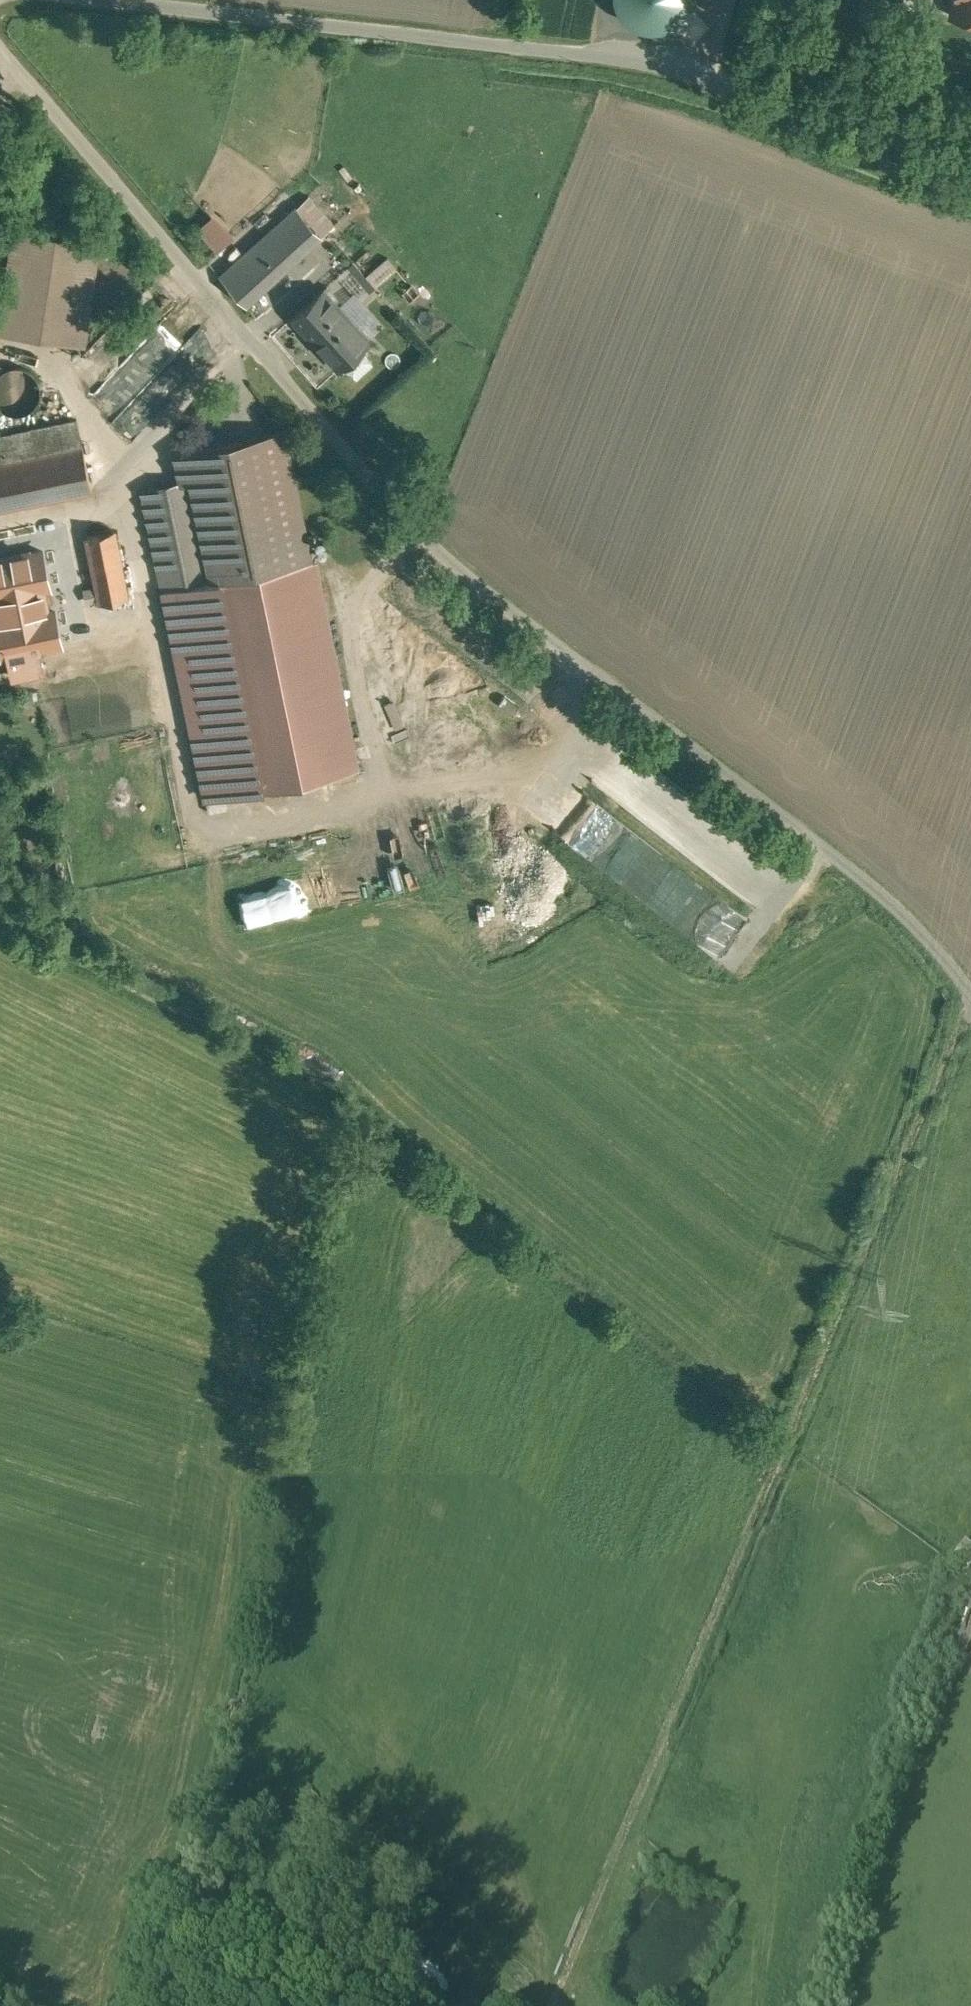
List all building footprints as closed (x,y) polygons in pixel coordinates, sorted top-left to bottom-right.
[(692,23),(692,0),(618,0),(619,25),(692,23)] [(970,20),(970,0),(952,0),(949,17),(970,20)] [(278,221),(246,189),(207,228),(239,260),(278,221)] [(89,310),(92,269),(96,223),(9,214),(0,294),(0,329),(86,341),(89,310)] [(320,254),(267,298),(358,407),(411,362),(320,254)] [(350,264),(338,275),(361,299),(373,288),(350,264)] [(131,272),(92,269),(89,310),(129,314),(131,272)] [(127,361),(145,380),(199,329),(181,310),(127,361)] [(37,408),(37,367),(0,367),(0,408),(37,408)] [(79,401),(12,416),(19,450),(0,454),(0,514),(101,495),(79,401)] [(368,786),(322,570),(289,439),(286,428),(166,451),(173,478),(136,494),(148,542),(126,543),(118,527),(81,535),(101,609),(158,593),(164,621),(229,612),(268,800),(368,786)] [(156,715),(143,643),(78,659),(75,624),(61,626),(42,546),(0,553),(0,678),(1,683),(45,678),(54,708),(85,702),(85,712),(102,722),(115,723),(156,715)]
